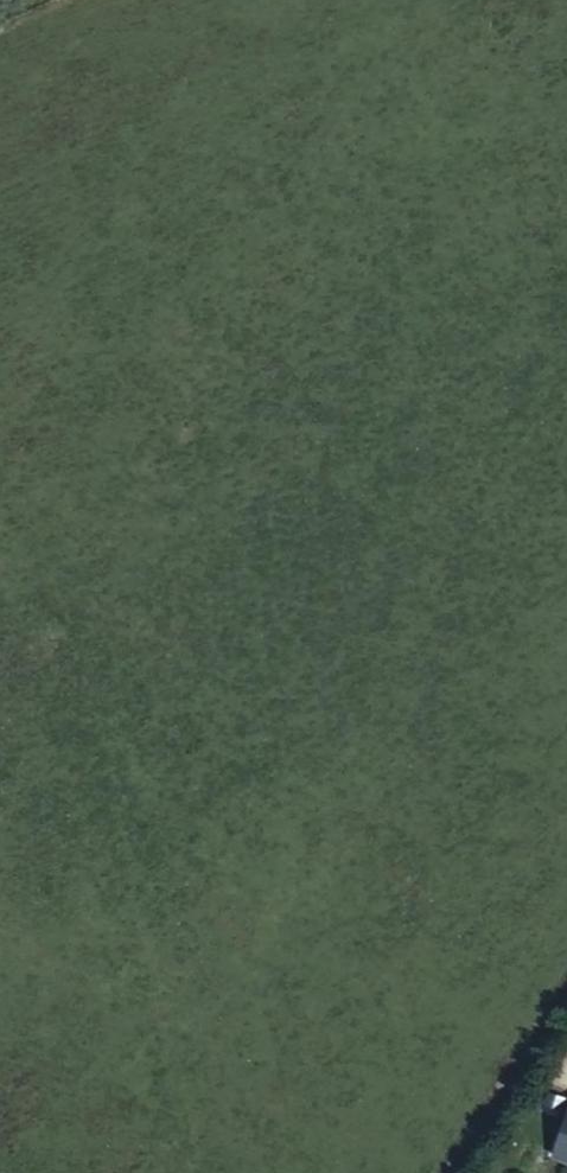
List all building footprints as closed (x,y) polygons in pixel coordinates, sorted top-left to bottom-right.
[(560,1146),(557,1154),(566,1158),(566,1128),(560,1146)]
